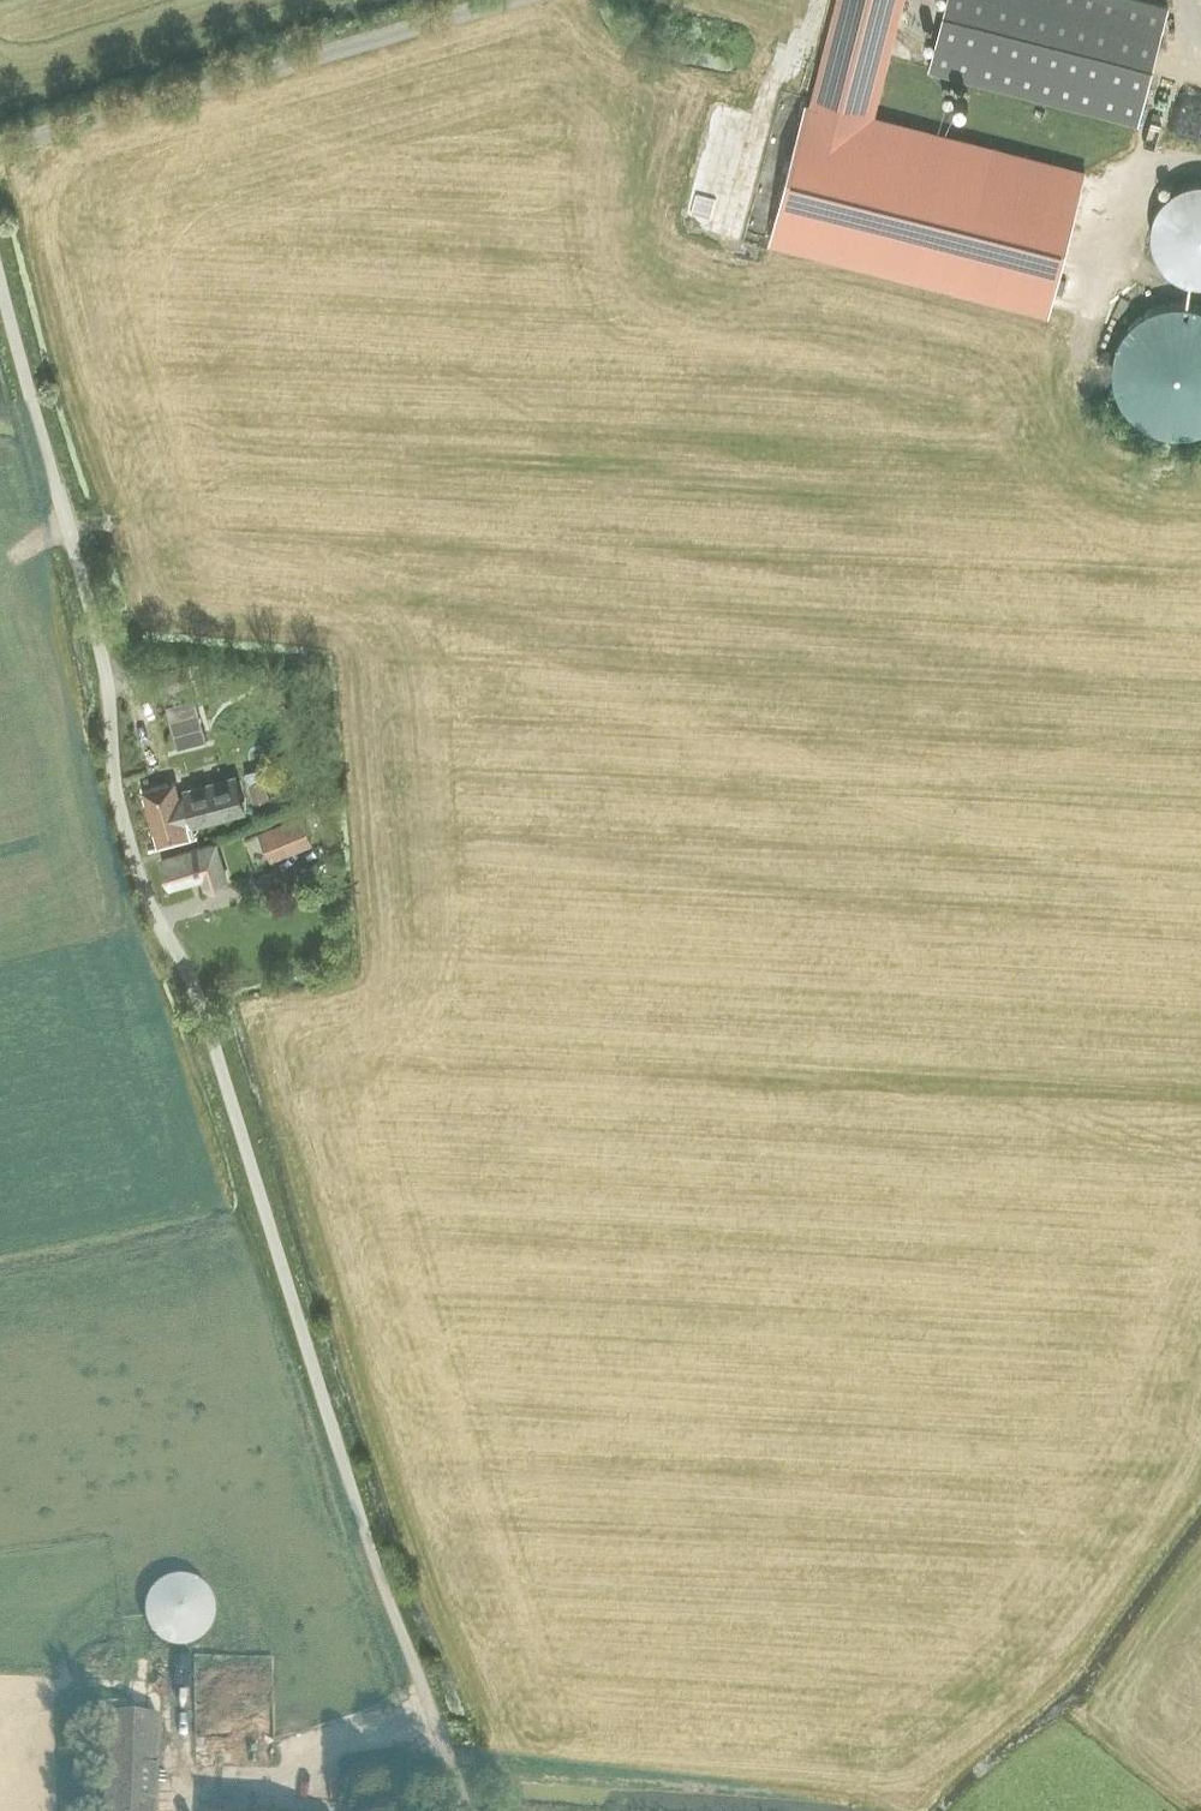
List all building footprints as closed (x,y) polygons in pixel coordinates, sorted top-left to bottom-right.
[(900,0),(839,0),(811,104),(806,103),(771,237),(1051,310),(1086,175),(869,119),(900,0)] [(1168,7),(1142,0),(949,0),(931,71),(1138,124),(1168,7)] [(1200,284),(1200,182),(1195,182),(1188,184),(1181,186),(1177,189),(1174,191),(1169,194),(1166,197),(1164,200),(1160,206),(1156,213),(1154,219),(1153,223),(1152,227),(1152,234),(1153,240),(1153,243),(1154,248),(1156,253),(1159,258),(1161,262),(1164,266),(1167,269),(1171,273),(1175,275),(1179,278),(1183,280),(1188,281),(1193,283),(1198,284),(1200,284)] [(1182,303),(1177,303),(1173,303),(1168,304),(1164,305),(1159,306),(1155,307),(1151,309),(1146,311),(1143,314),(1139,317),(1135,319),(1132,323),(1129,326),(1126,330),(1124,334),(1121,338),(1119,342),(1117,346),(1116,350),(1115,353),(1115,357),(1114,362),(1114,366),(1114,371),(1114,375),(1115,380),(1115,384),(1117,389),(1118,393),(1120,397),(1122,401),(1125,405),(1127,409),(1130,413),(1135,418),(1141,422),(1145,424),(1149,427),(1153,429),(1157,431),(1161,432),(1166,433),(1170,434),(1175,434),(1182,434),(1186,434),(1191,433),(1195,432),(1200,431),(1200,306),(1198,305),(1195,304),(1191,304),(1186,303),(1182,303)] [(208,740),(196,697),(167,705),(179,748),(208,740)] [(176,780),(143,789),(159,848),(192,839),(188,825),(196,822),(197,824),(234,814),(243,812),(233,777),(187,789),(188,791),(179,793),(176,780)] [(269,797),(264,778),(250,782),(255,801),(269,797)] [(272,862),(314,845),(303,816),(261,832),(272,862)] [(227,880),(216,844),(163,860),(171,887),(203,877),(206,887),(227,880)] [(156,1641),(159,1643),(162,1645),(167,1647),(171,1648),(176,1649),(181,1649),(186,1648),(190,1647),(195,1645),(199,1642),(203,1640),(206,1636),(209,1632),(210,1629),(212,1624),(213,1619),(214,1614),(213,1610),(212,1605),(211,1600),(209,1596),(206,1593),(203,1589),(200,1586),(196,1584),(193,1582),(188,1581),(184,1580),(179,1579),(175,1579),(170,1580),(166,1582),(162,1584),(159,1585),(155,1588),(152,1592),(149,1595),(147,1600),(145,1604),(144,1609),(144,1613),(144,1617),(145,1622),(146,1626),(148,1631),(151,1635),(153,1638),(156,1641)] [(158,1717),(105,1715),(100,1810),(154,1810),(158,1717)]
